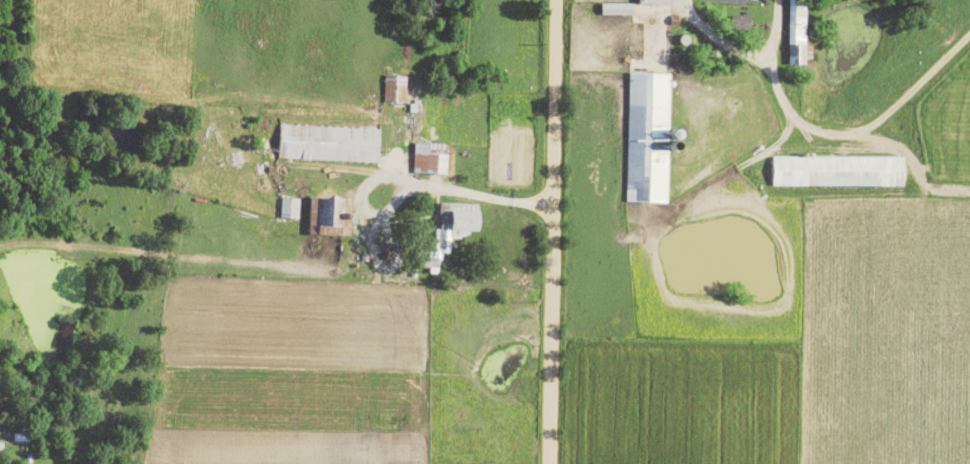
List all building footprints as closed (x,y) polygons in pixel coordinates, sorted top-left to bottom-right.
[(806,65),(805,0),(788,0),(789,65),(806,65)] [(602,15),(633,15),(633,4),(603,3),(602,15)] [(384,102),(406,103),(407,75),(385,74),(384,102)] [(380,129),(280,126),(279,159),(379,163),(380,129)] [(410,140),(410,128),(399,128),(399,140),(410,140)] [(414,174),(447,174),(447,144),(415,143),(414,174)] [(773,186),(904,187),(904,158),(773,156),(773,186)] [(310,198),(309,235),(351,236),(351,198),(310,198)] [(299,219),(300,199),(282,199),(281,218),(299,219)] [(438,253),(421,253),(421,269),(430,268),(430,274),(439,274),(438,253)]
